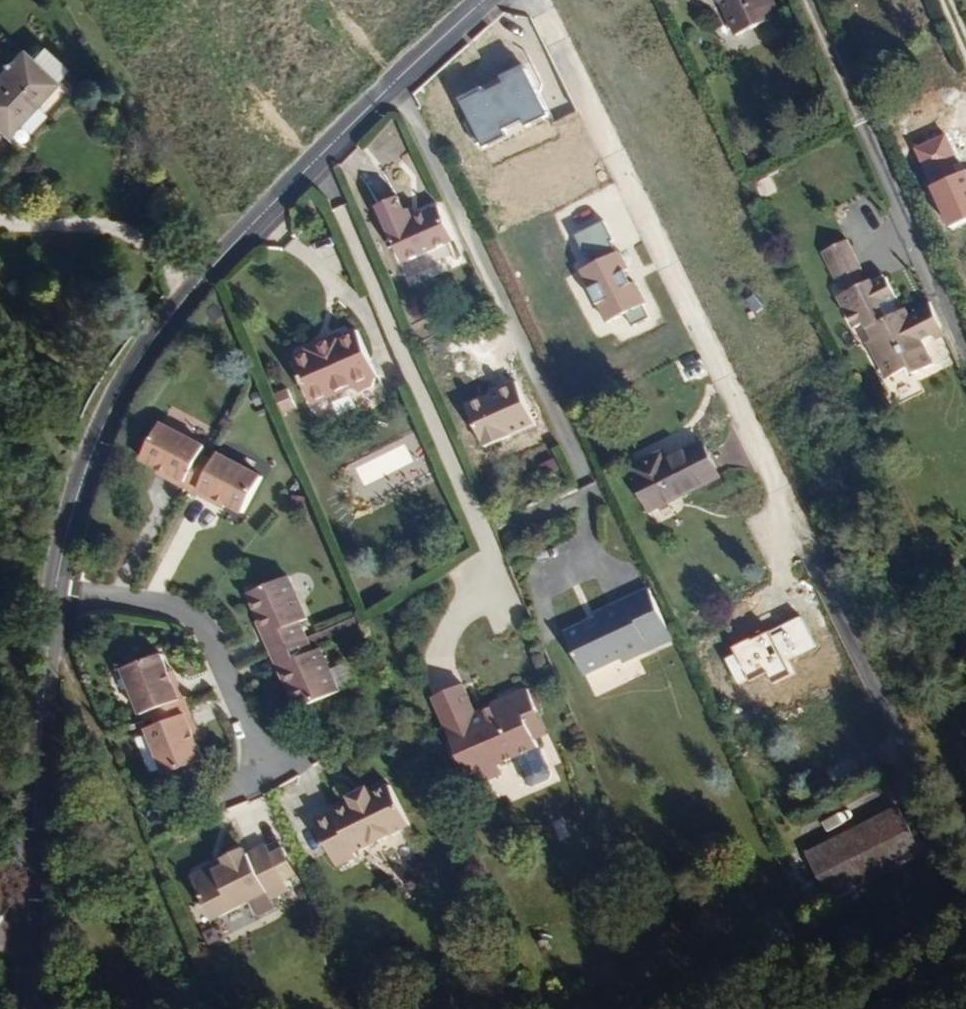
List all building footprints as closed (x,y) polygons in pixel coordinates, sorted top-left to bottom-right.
[(719,4),(732,36),(776,16),(768,0),(713,0),(719,4)] [(66,91),(55,81),(61,74),(35,50),(26,61),(15,51),(0,67),(0,138),(12,149),(66,91)] [(545,111),(521,58),(448,91),(473,144),(545,111)] [(946,179),(958,204),(965,200),(965,170),(946,179)] [(760,198),(776,193),(770,177),(755,183),(760,198)] [(451,243),(437,207),(412,218),(402,214),(395,198),(375,208),(399,266),(451,243)] [(923,337),(933,332),(945,326),(932,300),(920,305),(923,312),(913,316),(907,306),(902,309),(896,298),(891,300),(880,277),(874,279),(873,277),(866,281),(860,269),(863,268),(849,239),(824,251),(838,280),(844,277),(850,289),(840,294),(856,326),(866,321),(874,338),(870,339),(889,378),(912,366),(915,373),(936,363),(923,337)] [(638,309),(614,261),(567,284),(589,333),(638,309)] [(899,296),(887,273),(880,277),(891,300),(896,298),(899,296)] [(949,335),(945,326),(933,332),(937,341),(949,335)] [(375,377),(355,330),(340,337),(339,334),(327,338),(329,342),(317,347),(315,344),(304,349),(305,352),(296,356),(293,363),(308,399),(316,403),(350,388),(351,390),(358,393),(371,387),(373,377),(375,377)] [(534,426),(510,378),(463,401),(485,450),(534,426)] [(235,513),(255,478),(212,454),(207,463),(194,456),(199,447),(156,423),(136,458),(153,468),(165,474),(162,479),(203,501),(205,497),(219,504),(235,513)] [(721,475),(704,441),(668,459),(664,450),(634,466),(637,474),(634,474),(652,510),(721,475)] [(165,474),(153,468),(151,472),(162,479),(165,474)] [(219,504),(205,497),(203,501),(216,509),(219,504)] [(339,693),(321,649),(313,652),(301,623),(308,620),(290,576),(249,593),(262,623),(266,620),(272,636),(265,638),(278,667),(284,665),(290,680),(288,681),(298,710),(339,693)] [(646,637),(668,626),(649,586),(595,612),(598,620),(586,626),(585,623),(566,631),(585,674),(621,657),(624,661),(651,648),(646,637)] [(272,636),(266,620),(262,623),(259,624),(265,638),(272,636)] [(651,648),(674,637),(668,626),(646,637),(651,648)] [(192,729),(175,685),(169,687),(164,673),(157,655),(119,669),(136,714),(145,711),(151,725),(142,728),(160,775),(198,761),(191,742),(187,731),(192,729)] [(290,680),(284,665),(278,667),(284,683),(288,681),(290,680)] [(175,685),(169,671),(164,673),(169,687),(175,685)] [(535,738),(525,716),(538,710),(527,687),(491,702),(492,704),(495,712),(485,717),(475,711),(463,682),(432,695),(471,786),(497,775),(493,766),(516,756),(527,782),(532,785),(548,778),(550,773),(535,738)] [(495,712),(492,704),(475,711),(485,717),(495,712)] [(548,733),(538,710),(525,716),(535,738),(548,733)] [(196,740),(192,729),(187,731),(191,742),(196,740)] [(406,825),(387,786),(367,795),(364,789),(345,798),(348,804),(312,822),(333,868),(352,859),(349,852),(406,825)] [(914,849),(891,804),(799,851),(821,895),(914,849)] [(295,885),(273,841),(260,847),(283,891),(295,885)] [(283,891),(260,847),(240,855),(237,850),(218,860),(219,863),(220,867),(210,872),(205,872),(205,869),(189,876),(188,884),(207,921),(251,899),(259,915),(270,910),(265,900),(283,892),(283,891)] [(220,867),(219,863),(205,869),(205,872),(210,872),(220,867)]
